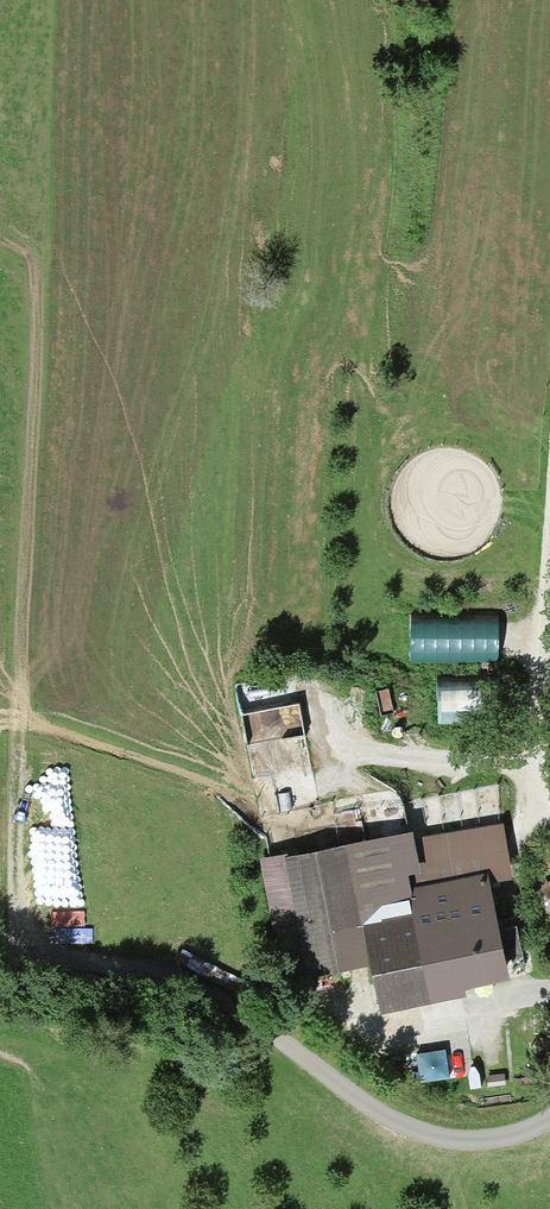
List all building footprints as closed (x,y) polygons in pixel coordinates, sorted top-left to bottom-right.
[(493,621),(414,623),(415,662),(494,660),(493,621)] [(251,745),(311,733),(298,670),(239,682),(251,745)] [(489,686),(440,687),(440,723),(489,723),(489,686)] [(412,830),(272,859),(297,977),(367,962),(376,1002),(505,975),(484,876),(516,869),(506,823),(426,840),(428,851),(417,854),(412,830)] [(541,886),(549,905),(549,882),(541,886)]
